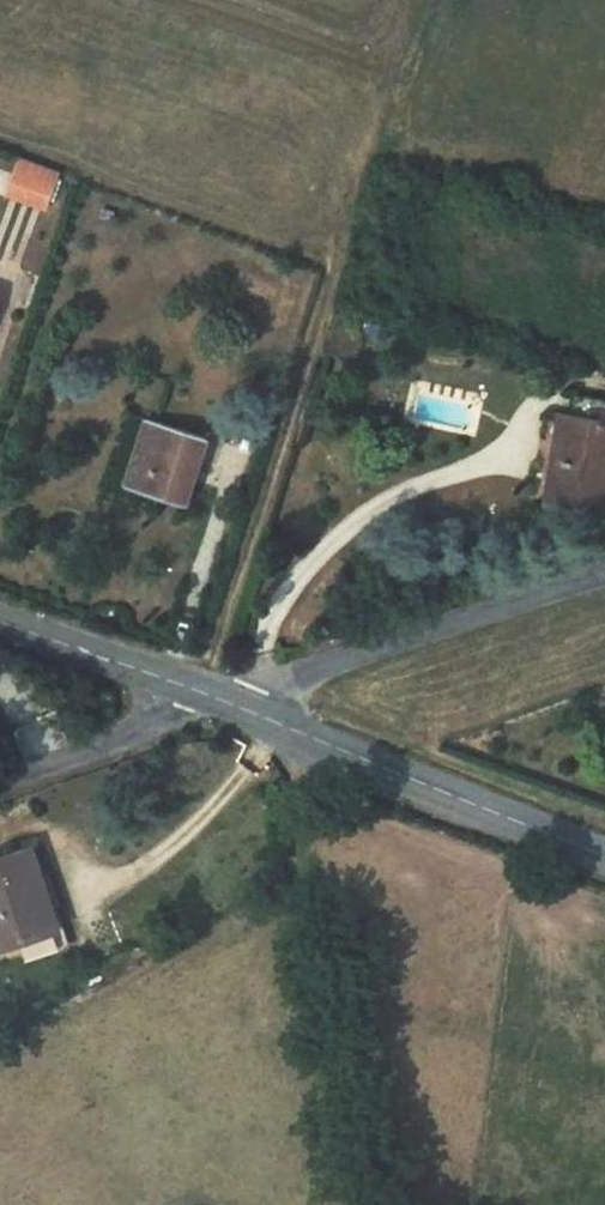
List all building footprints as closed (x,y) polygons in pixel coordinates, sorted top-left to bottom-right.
[(43,207),(57,171),(21,158),(8,194),(43,207)] [(102,217),(112,221),(114,214),(104,210),(102,217)] [(554,458),(566,460),(558,503),(604,511),(604,400),(576,396),(572,416),(561,414),(554,458)] [(100,495),(153,511),(158,496),(125,486),(147,419),(127,412),(100,495)] [(208,439),(147,419),(125,486),(158,496),(187,506),(208,439)] [(547,501),(558,503),(566,460),(554,458),(547,501)] [(36,846),(28,849),(40,880),(46,877),(36,846)] [(0,859),(0,949),(49,932),(33,883),(40,880),(28,849),(0,859)] [(33,883),(49,932),(56,930),(40,880),(33,883)]
